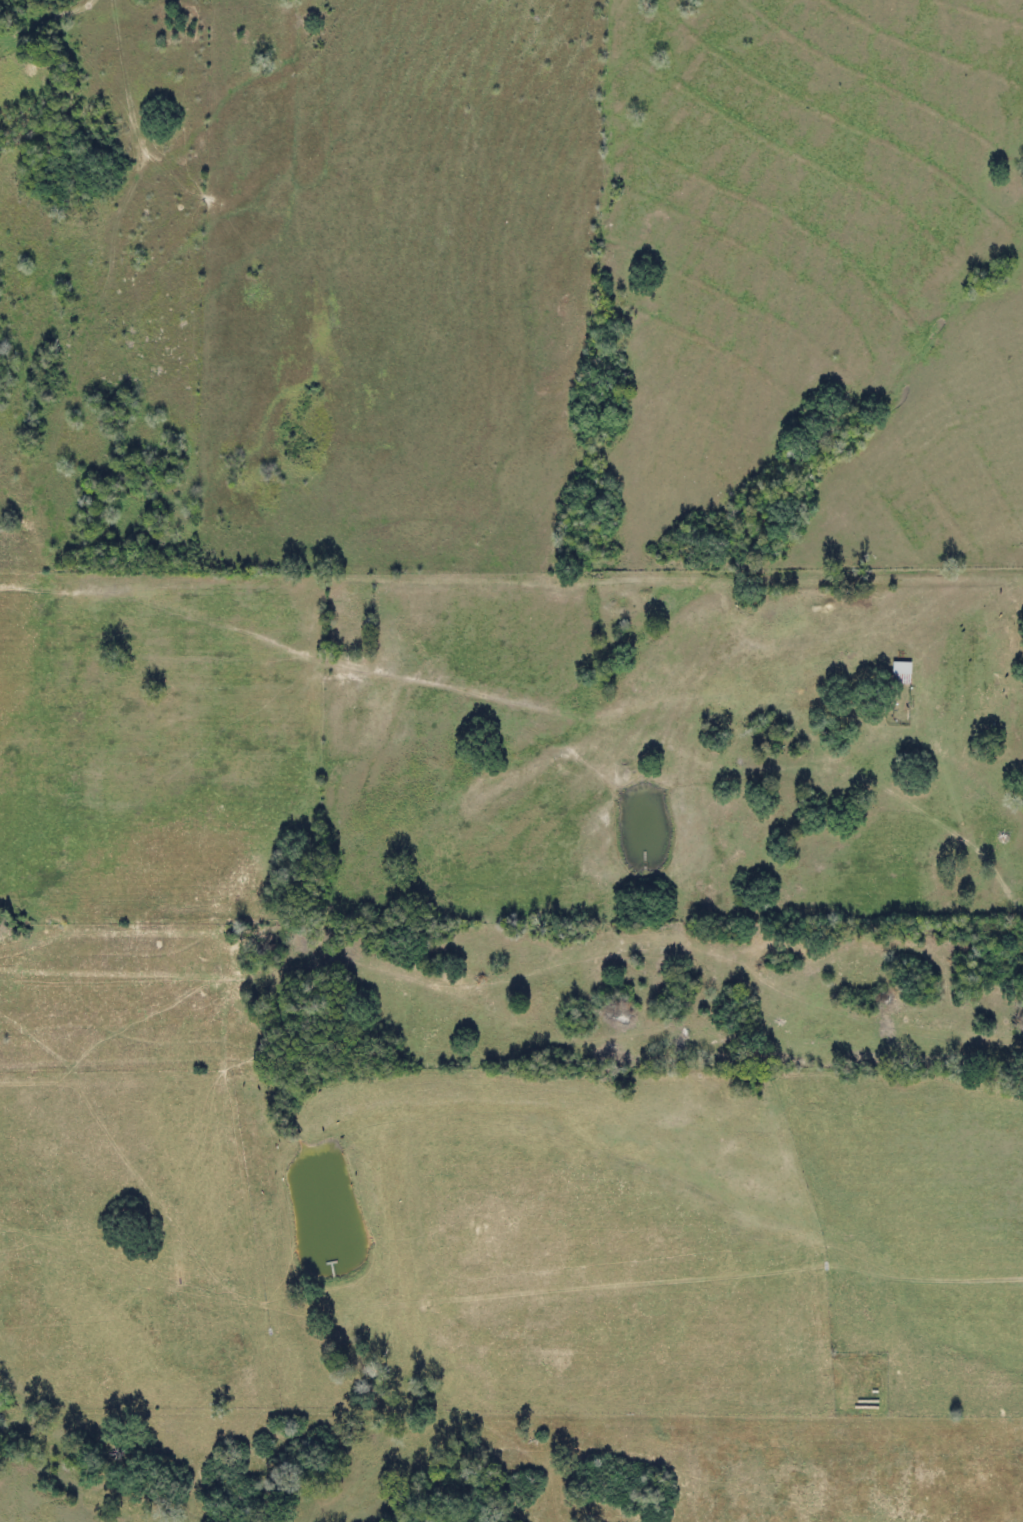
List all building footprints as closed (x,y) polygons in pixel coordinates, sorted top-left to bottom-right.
[(892,684),(911,684),(911,662),(892,662),(892,684)]
